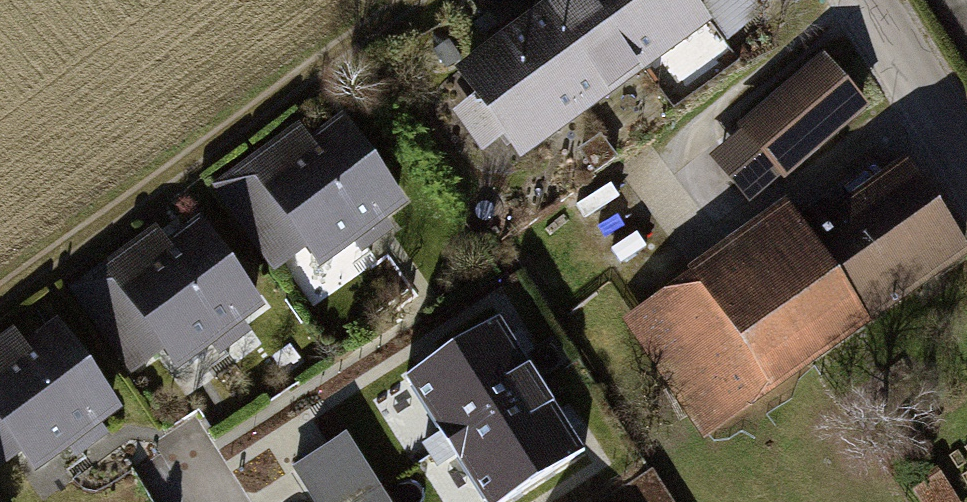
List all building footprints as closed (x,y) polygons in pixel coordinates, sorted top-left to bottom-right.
[(527,34),(578,105),(639,62),(594,0),(574,0),(527,34)] [(639,62),(701,18),(688,0),(594,0),(639,62)] [(706,13),(724,0),(696,0),(706,13)] [(706,13),(724,38),(762,11),(754,0),(724,0),(706,13)] [(497,55),(465,78),(516,150),(578,105),(527,34),(497,55)] [(827,64),(747,132),(780,171),(860,102),(827,64)] [(308,253),(325,277),(418,212),(349,115),(312,141),(303,129),(221,186),(282,271),(308,253)] [(966,261),(966,224),(917,153),(824,219),(805,192),(626,318),(712,440),(966,261)] [(163,354),(176,373),(225,338),(233,349),(259,331),(251,320),(268,308),(206,219),(169,245),(158,230),(77,287),(137,373),(163,354)] [(499,317),(406,377),(441,433),(424,444),(431,455),(542,384),(499,317)] [(36,482),(129,418),(60,320),(23,347),(14,334),(0,343),(0,471),(19,458),(36,482)] [(431,455),(438,466),(455,455),(485,501),(502,501),(584,450),(542,384),(431,455)] [(294,468),(315,501),(357,501),(378,488),(345,436),(294,468)] [(913,485),(923,501),(964,501),(943,467),(913,485)] [(378,488),(357,501),(387,501),(378,488)]
